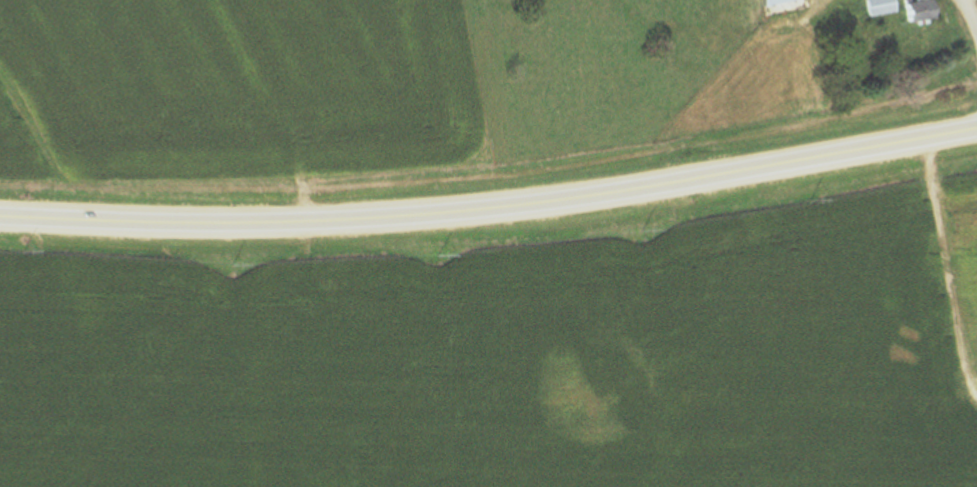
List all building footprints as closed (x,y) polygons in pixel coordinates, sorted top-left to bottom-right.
[(865,19),(861,0),(889,0),(892,14),(865,19)] [(911,2),(911,0),(926,0),(928,18),(924,19),(924,24),(910,26),(909,21),(901,22),(899,4),(911,2)]
